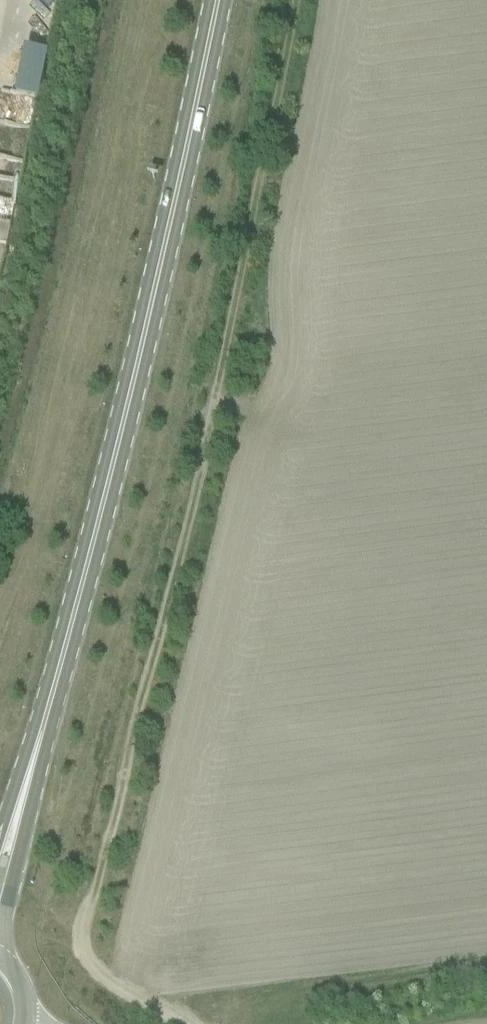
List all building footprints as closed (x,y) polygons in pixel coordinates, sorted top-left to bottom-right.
[(24,94),(48,97),(54,49),(31,46),(24,94)]
